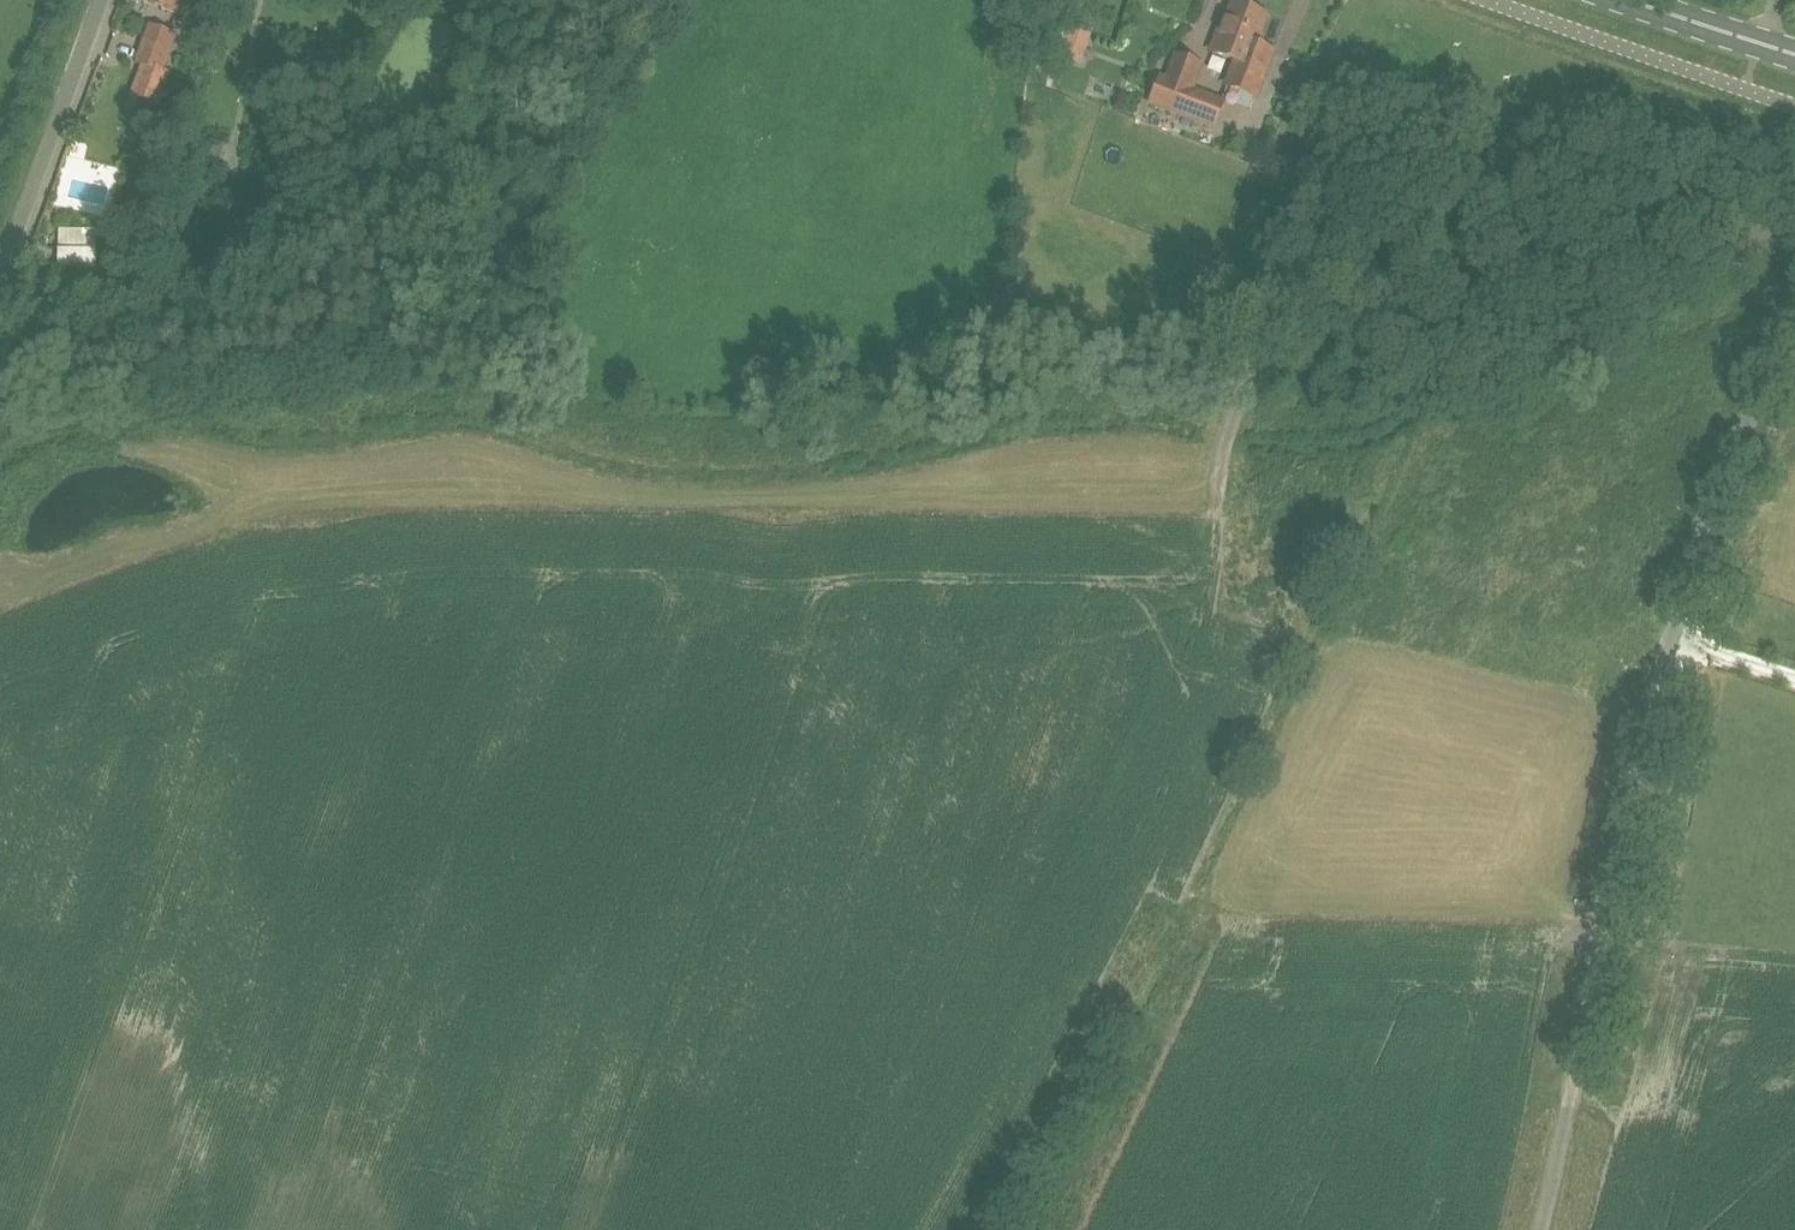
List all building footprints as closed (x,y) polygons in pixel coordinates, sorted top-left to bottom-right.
[(182,16),(188,0),(139,0),(182,16)] [(1256,45),(1267,17),(1233,4),(1227,19),(1223,17),(1211,49),(1236,59),(1225,86),(1256,99),(1274,52),(1256,45)] [(1071,23),(1062,57),(1084,63),(1093,30),(1071,23)] [(143,63),(131,96),(160,107),(172,74),(163,71),(175,39),(149,29),(137,61),(143,63)] [(1195,91),(1204,68),(1172,56),(1163,78),(1161,78),(1150,104),(1213,129),(1224,102),(1195,91)] [(225,144),(207,139),(202,157),(220,162),(225,144)] [(71,204),(93,205),(94,191),(71,191),(71,204)] [(97,239),(59,240),(59,274),(98,273),(97,239)]
